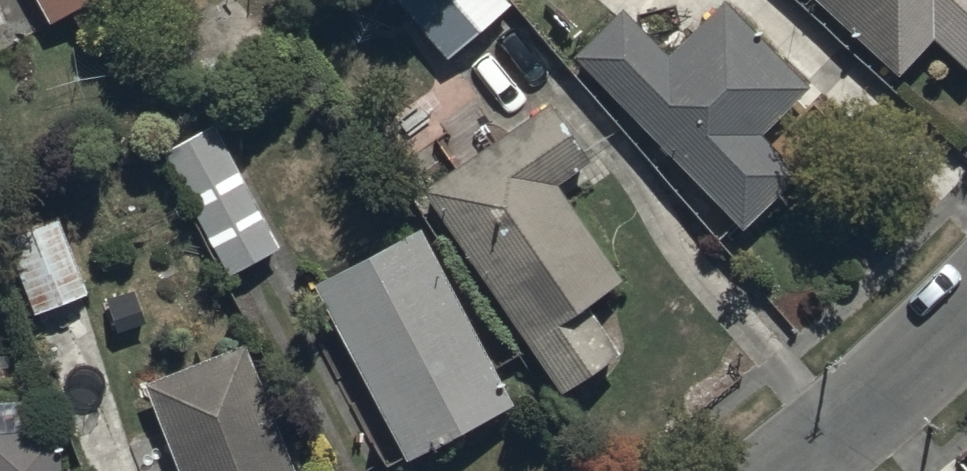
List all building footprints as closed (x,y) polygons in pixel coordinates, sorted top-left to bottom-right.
[(53,23),(96,0),(40,0),(53,23)] [(445,55),(509,0),(398,0),(445,55)] [(571,51),(746,223),(801,167),(760,127),(809,78),(730,0),(715,0),(668,48),(621,1),(571,51)] [(901,70),(935,32),(966,62),(966,0),(824,0),(901,70)] [(551,93),(421,183),(562,389),(659,322),(560,179),(594,156),(551,93)] [(214,119),(160,148),(228,273),(282,244),(214,119)] [(59,209),(0,231),(0,235),(29,312),(89,289),(59,209)] [(419,218),(313,275),(409,454),(515,397),(419,218)] [(246,336),(148,376),(186,470),(300,470),(246,336)] [(62,422),(33,424),(31,393),(0,395),(0,470),(65,470),(62,422)]
